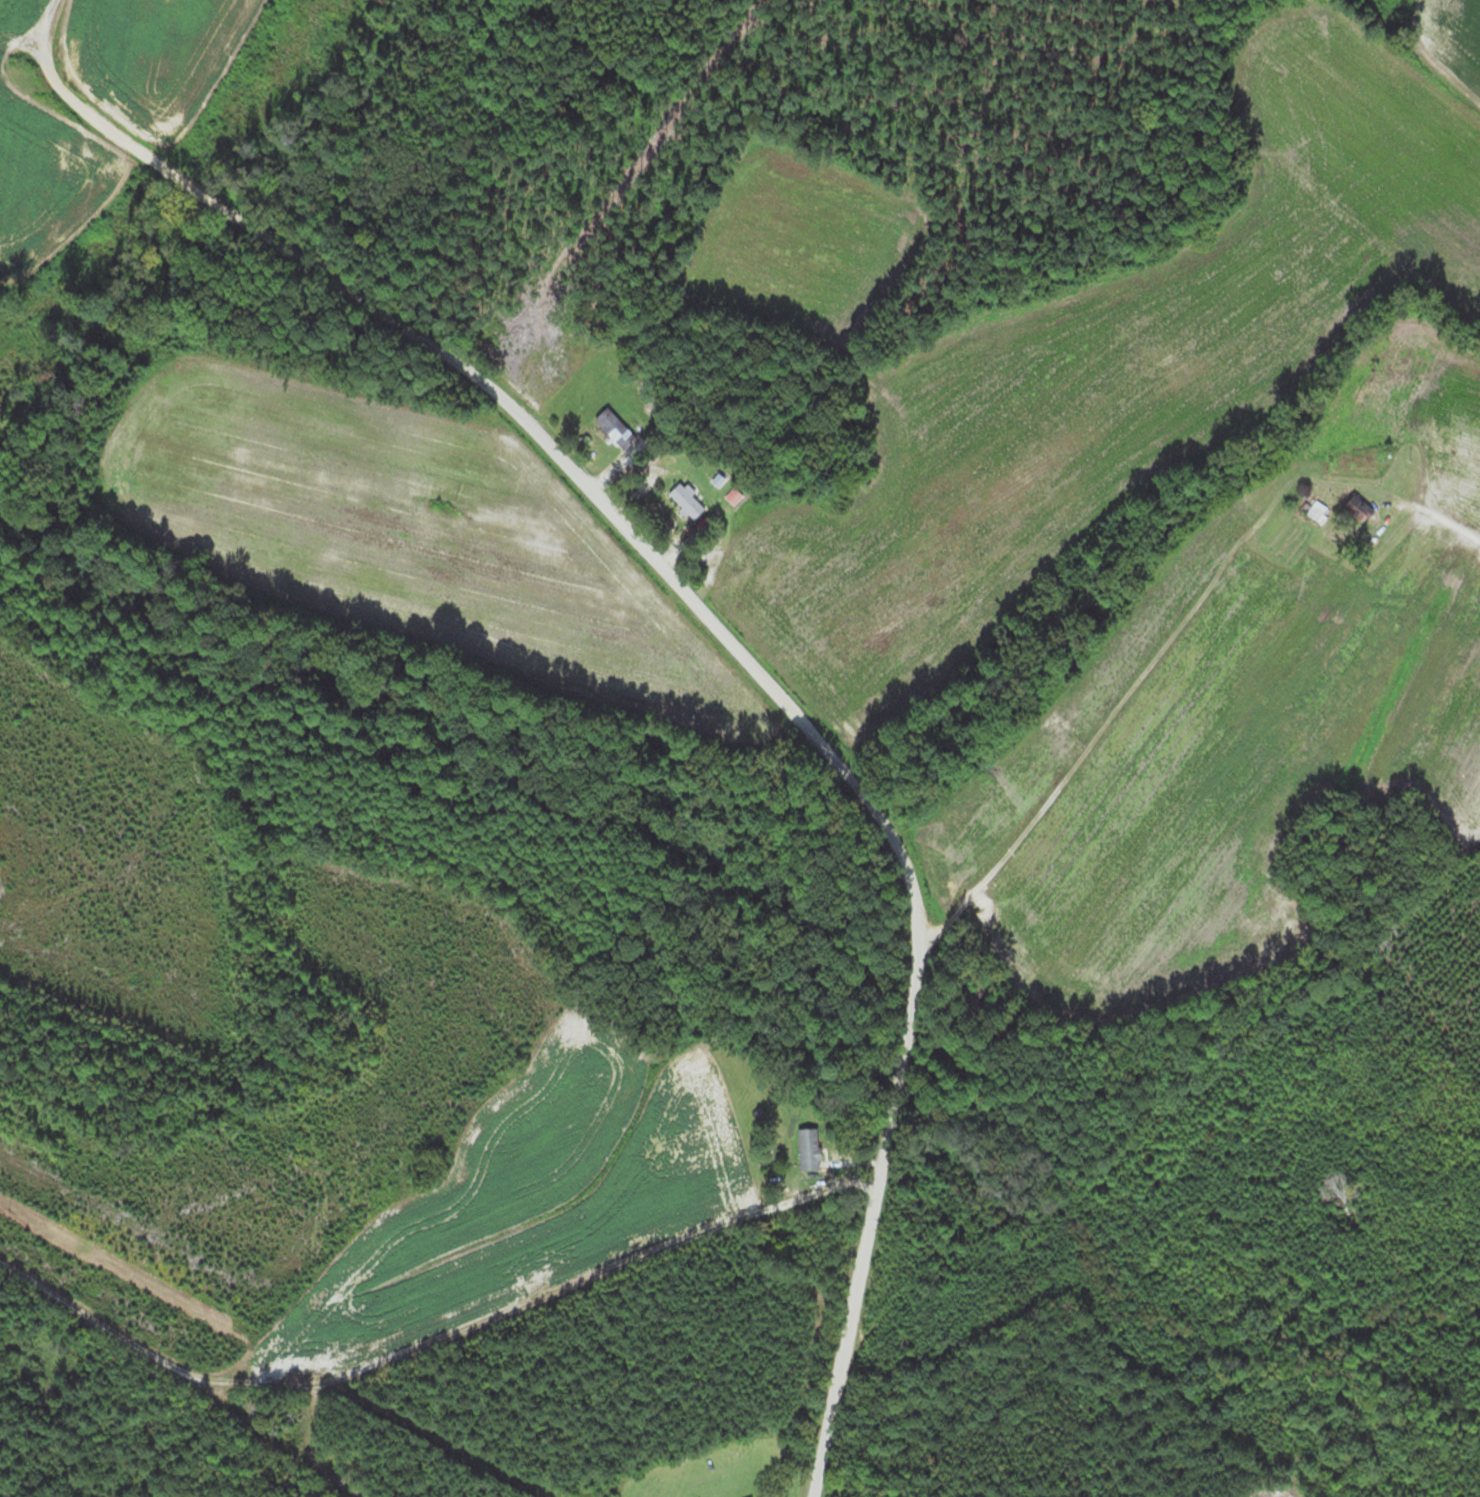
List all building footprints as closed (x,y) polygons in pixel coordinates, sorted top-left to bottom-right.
[(596,420),(626,450),(638,438),(608,407),(596,420)] [(669,494),(695,520),(707,509),(681,483),(669,494)] [(1368,505),(1358,495),(1346,506),(1356,516),(1368,505)] [(1307,513),(1319,522),(1329,509),(1317,500),(1307,513)] [(821,1128),(800,1128),(800,1169),(821,1169),(821,1128)]
